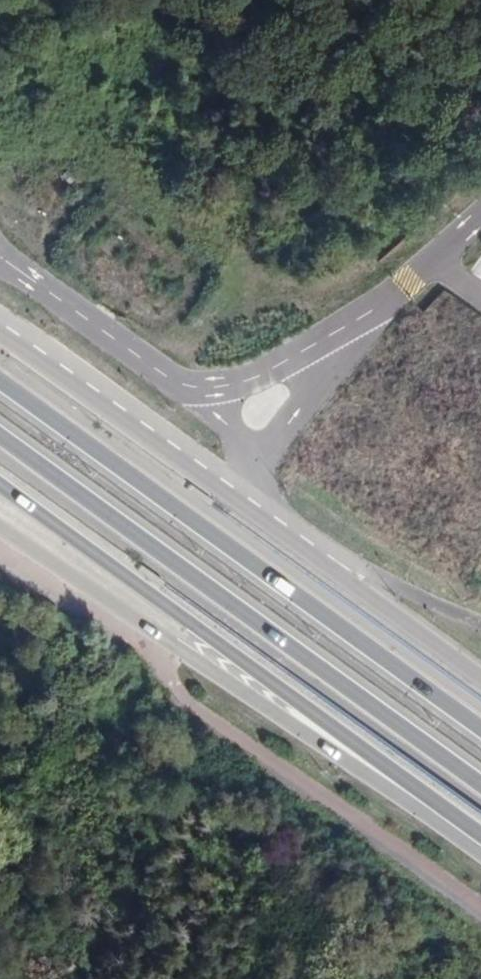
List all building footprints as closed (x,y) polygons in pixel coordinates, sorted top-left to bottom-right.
[(480,494),(480,492),(437,473),(418,518),(462,537),(480,494)]
